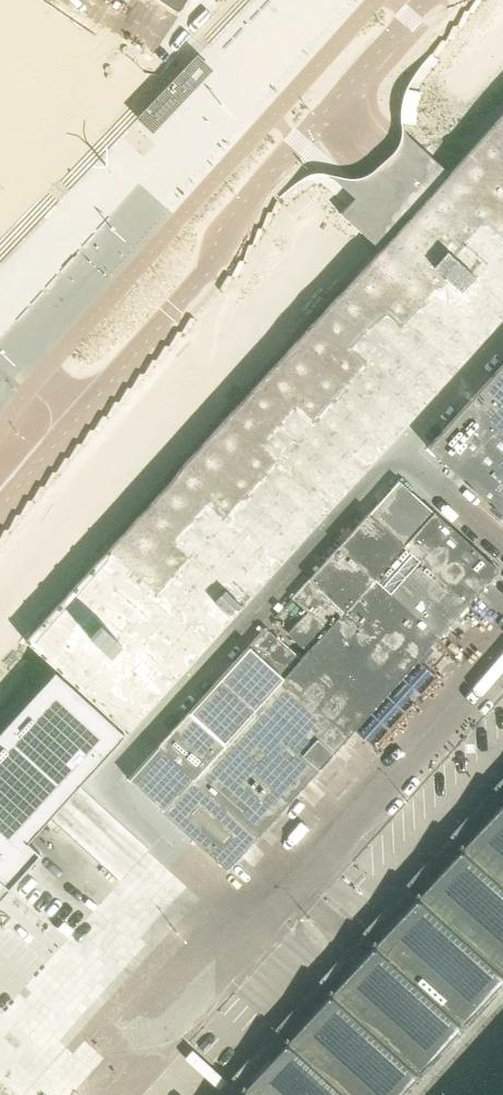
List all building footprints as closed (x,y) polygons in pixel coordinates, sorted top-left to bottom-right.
[(181,9),(187,0),(168,0),(181,9)] [(217,73),(201,57),(140,121),(156,137),(217,73)] [(26,641),(127,733),(502,316),(502,113),(449,173),(410,137),(380,171),(357,196),(341,214),(380,249),(26,641)] [(428,448),(502,516),(502,365),(428,448)] [(368,514),(468,605),(499,570),(399,480),(368,514)] [(438,637),(468,605),(368,514),(338,547),(438,637)] [(418,660),(438,637),(338,547),(292,598),(307,612),(288,634),(307,652),(301,659),(265,628),(249,646),(349,736),(355,730),(418,660)] [(289,803),(349,736),(249,646),(189,713),(289,803)] [(8,888),(19,877),(40,854),(27,842),(51,816),(124,735),(55,672),(0,732),(0,897),(8,888)] [(289,803),(189,713),(158,747),(258,837),(289,803)] [(228,870),(258,837),(158,747),(128,780),(228,870)] [(502,979),(502,801),(238,1094),(399,1094),(502,979)]
